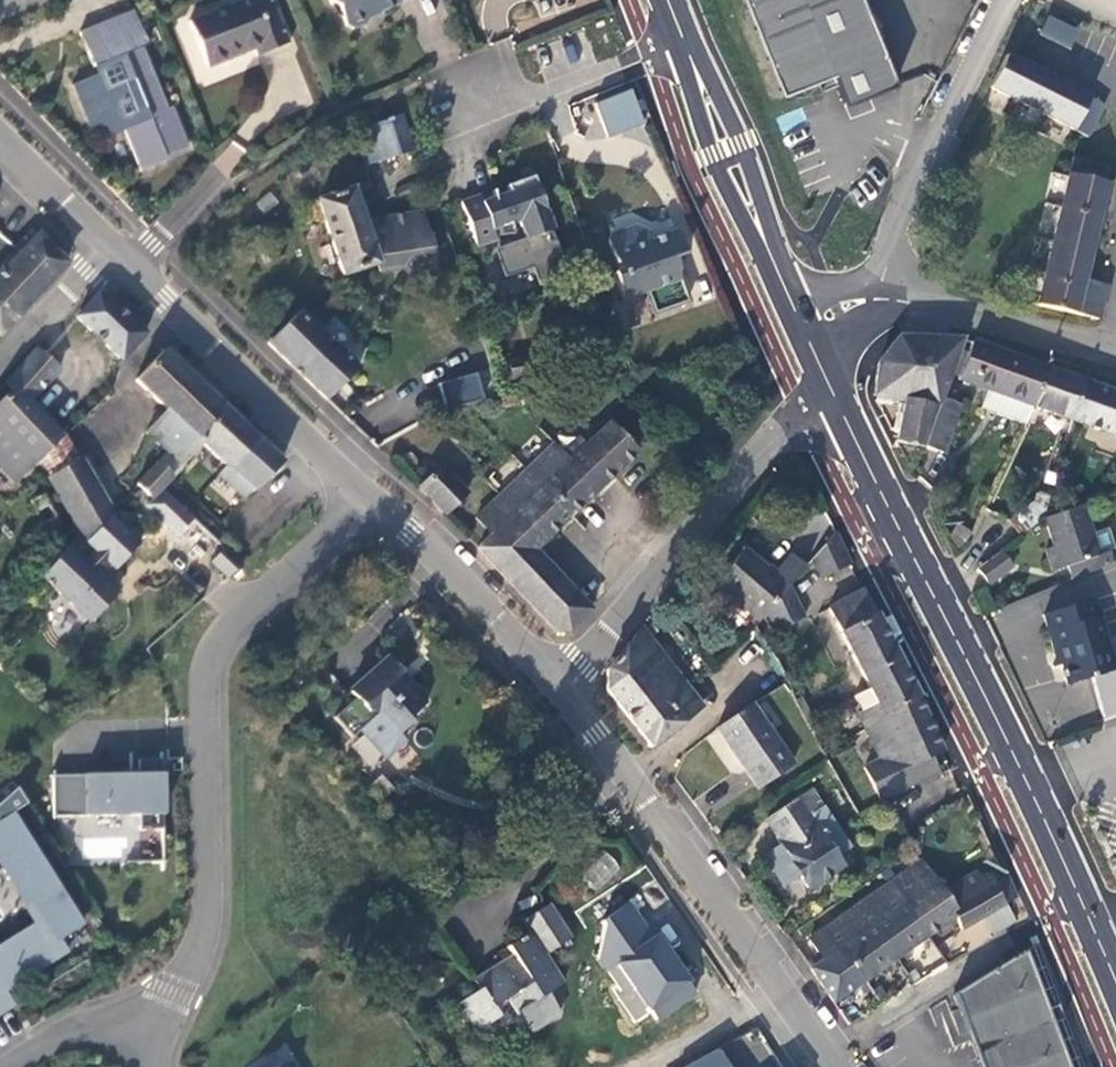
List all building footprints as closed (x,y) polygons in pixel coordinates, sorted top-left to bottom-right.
[(258,56),(291,43),(273,0),(242,0),(190,22),(209,68),(255,49),(258,56)] [(401,0),(329,0),(331,4),(338,7),(346,26),(353,30),(366,24),(370,17),(399,5),(397,1),(401,0)] [(743,1),(781,93),(831,73),(840,93),(844,103),(895,82),(862,0),(743,0),(743,1)] [(142,48),(147,46),(133,12),(79,33),(93,68),(69,78),(72,86),(91,133),(106,127),(110,137),(124,131),(141,173),(166,162),(164,158),(188,148),(172,108),(167,110),(142,48)] [(1048,18),(1039,35),(1071,50),(1079,33),(1048,18)] [(1042,67),(1010,52),(989,89),(1077,131),(1093,98),(1040,72),(1042,67)] [(631,89),(596,104),(609,137),(645,122),(631,89)] [(402,116),(377,124),(378,126),(388,159),(413,153),(402,116)] [(366,166),(388,159),(378,126),(356,132),(366,166)] [(213,165),(227,175),(245,148),(231,139),(213,165)] [(1037,305),(1090,318),(1099,282),(1085,279),(1108,182),(1068,173),(1037,305)] [(511,223),(519,220),(526,239),(499,249),(508,274),(531,265),(539,286),(568,275),(533,176),(507,186),(509,193),(482,203),(480,195),(460,202),(476,247),(496,240),(492,230),(498,228),(499,236),(512,234),(511,223)] [(343,276),(376,265),(370,247),(395,242),(390,217),(362,221),(351,189),(317,201),(343,276)] [(376,265),(378,273),(435,264),(431,234),(428,235),(422,212),(390,217),(395,242),(370,247),(376,265)] [(636,225),(612,234),(609,240),(620,271),(613,274),(623,301),(646,293),(654,314),(687,302),(676,271),(678,270),(673,258),(683,254),(675,231),(653,239),(650,231),(636,225)] [(67,263),(38,235),(22,252),(7,268),(0,275),(0,336),(67,263)] [(7,268),(22,252),(17,247),(3,263),(7,268)] [(121,360),(146,334),(105,295),(99,294),(77,318),(121,360)] [(268,343),(327,400),(358,369),(299,311),(268,343)] [(879,363),(875,396),(904,401),(897,441),(923,446),(940,399),(962,340),(899,337),(879,363)] [(1033,407),(1049,369),(973,341),(969,352),(961,375),(959,380),(1033,407)] [(62,437),(30,403),(60,369),(36,348),(6,383),(12,389),(0,401),(0,466),(16,482),(37,461),(62,437)] [(961,375),(969,352),(963,350),(955,373),(961,375)] [(168,412),(196,382),(163,351),(135,381),(167,411),(168,412)] [(508,361),(511,379),(550,373),(547,355),(508,361)] [(1071,420),(1085,382),(1049,369),(1033,407),(1071,420)] [(439,385),(447,412),(484,401),(476,374),(439,385)] [(245,500),(281,462),(196,382),(168,412),(167,411),(145,433),(167,453),(182,467),(204,444),(227,466),(218,475),(245,500)] [(1085,382),(1071,420),(1115,436),(1115,393),(1085,382)] [(940,399),(923,446),(943,454),(960,406),(940,399)] [(556,631),(568,631),(591,610),(534,551),(637,451),(609,422),(569,461),(554,444),(476,518),(492,535),(477,548),(556,631)] [(49,478),(79,461),(63,438),(40,461),(49,478)] [(172,477),(182,467),(167,453),(157,463),(172,477)] [(110,517),(114,515),(81,460),(79,461),(49,478),(86,543),(110,517)] [(445,515),(467,493),(439,466),(435,470),(432,465),(428,463),(422,462),(418,465),(415,469),(414,475),(416,480),(422,483),(418,488),(445,515)] [(152,498),(172,477),(157,463),(137,484),(152,498)] [(176,534),(194,517),(167,489),(149,506),(176,534)] [(1020,538),(1043,520),(1049,499),(1037,496),(1034,506),(1010,524),(1020,538)] [(1086,574),(1099,569),(1096,557),(1099,556),(1082,506),(1044,519),(1054,547),(1046,550),(1053,572),(1068,567),(1082,562),(1086,574)] [(115,569),(139,544),(125,531),(129,528),(131,524),(131,519),(128,515),(124,512),(119,512),(115,515),(112,520),(110,517),(86,543),(93,549),(84,558),(72,546),(46,576),(92,624),(121,590),(102,573),(110,564),(115,569)] [(208,553),(218,540),(193,519),(182,533),(208,553)] [(955,523),(950,531),(964,540),(970,532),(955,523)] [(822,580),(850,566),(835,533),(812,560),(822,580)] [(772,579),(763,572),(767,567),(745,548),(715,584),(759,621),(766,613),(785,591),(772,579)] [(240,564),(223,549),(210,563),(227,578),(240,564)] [(1001,552),(977,570),(987,585),(1012,567),(1001,552)] [(1099,569),(1114,563),(1110,552),(1099,556),(1096,557),(1099,569)] [(789,587),(806,567),(792,555),(772,579),(785,591),(789,587)] [(1068,567),(1072,580),(1086,574),(1082,562),(1068,567)] [(776,633),(804,619),(789,587),(785,591),(766,613),(776,633)] [(932,758),(943,753),(918,699),(863,591),(828,608),(877,705),(858,715),(880,759),(863,768),(881,802),(939,773),(932,758)] [(1093,601),(1043,615),(1054,653),(1057,652),(1066,686),(1093,678),(1115,672),(1108,645),(1100,636),(1095,619),(1098,619),(1093,601)] [(702,707),(641,628),(606,670),(607,690),(652,747),(702,707)] [(378,714),(397,735),(410,724),(411,717),(426,705),(426,697),(416,686),(409,685),(396,670),(398,669),(387,656),(364,677),(366,679),(351,692),(368,712),(378,714)] [(1093,678),(1104,720),(1115,715),(1115,672),(1093,678)] [(751,705),(717,729),(757,788),(791,764),(751,705)] [(137,775),(53,776),(52,817),(138,816),(138,831),(162,830),(161,760),(137,760),(137,775)] [(822,807),(810,789),(766,819),(778,837),(776,838),(780,845),(766,854),(786,885),(800,876),(808,889),(842,867),(822,835),(825,834),(812,813),(822,807)] [(822,807),(812,813),(825,834),(835,827),(822,807)] [(28,877),(40,895),(28,902),(28,903),(43,926),(0,953),(0,1015),(14,1006),(5,992),(0,983),(16,973),(22,981),(67,952),(59,940),(81,926),(11,813),(0,820),(0,859),(16,884),(28,877)] [(600,892),(619,864),(601,852),(582,879),(600,892)] [(22,908),(28,903),(28,902),(40,895),(28,877),(16,884),(0,859),(0,873),(22,908)] [(952,907),(942,891),(921,862),(809,940),(823,960),(811,969),(834,1002),(954,917),(961,929),(1016,898),(1007,876),(992,884),(952,907)] [(983,869),(942,891),(952,907),(992,884),(983,869)] [(563,983),(545,955),(571,939),(549,904),(522,922),(529,933),(506,947),(512,955),(473,980),(479,990),(459,1004),(477,1032),(499,1017),(493,1008),(508,997),(531,1032),(560,1013),(547,993),(563,983)] [(615,966),(647,1011),(657,1021),(695,995),(657,933),(651,937),(629,904),(600,923),(603,926),(597,961),(605,974),(615,966)] [(1004,905),(983,918),(993,935),(1014,922),(1004,905)] [(919,968),(940,960),(933,941),(912,949),(919,968)] [(953,994),(981,1066),(1069,1066),(1025,950),(953,994)] [(0,983),(5,992),(22,981),(16,973),(0,983)] [(688,1066),(729,1066),(718,1052),(688,1066)]
